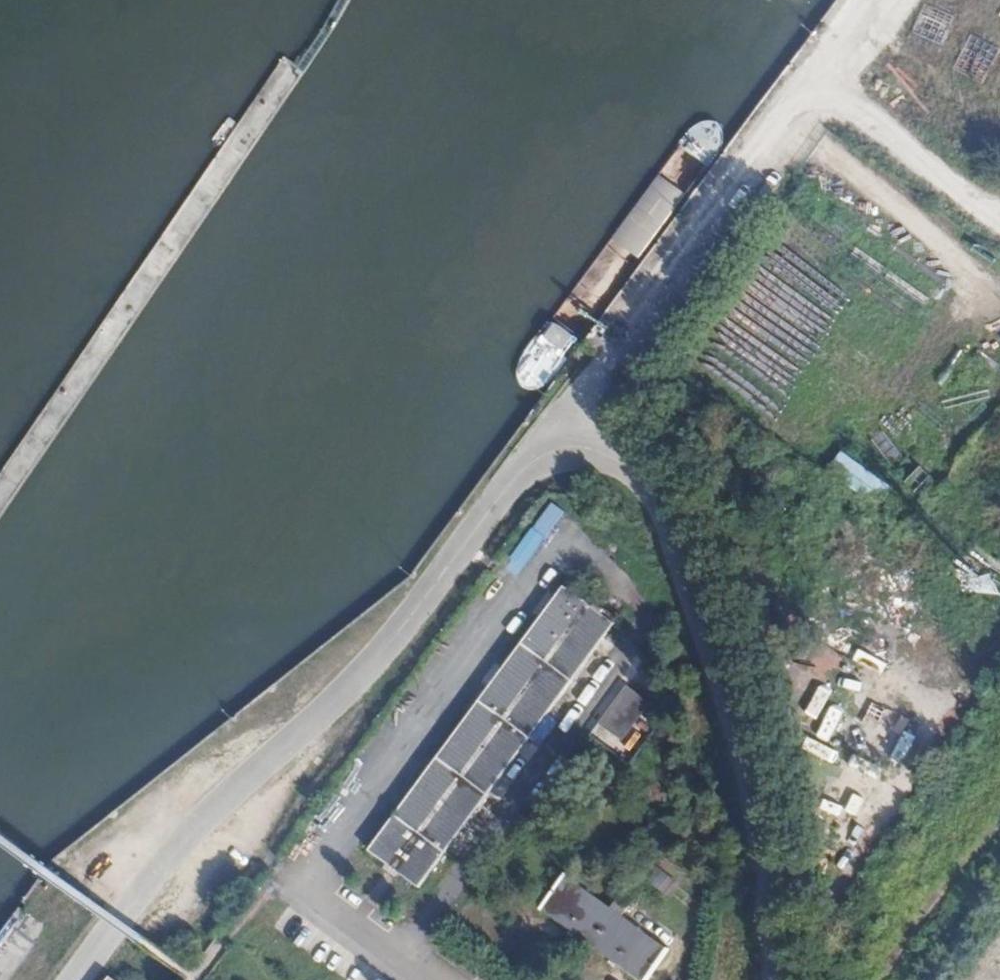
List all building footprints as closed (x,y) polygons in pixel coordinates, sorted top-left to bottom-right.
[(877,506),(891,485),(842,452),(827,473),(877,506)] [(999,599),(999,590),(992,578),(973,591),(984,609),(999,599)] [(559,591),(609,629),(614,622),(564,585),(559,591)] [(559,591),(396,815),(447,851),(609,629),(559,591)] [(820,720),(832,724),(846,683),(834,679),(820,720)] [(625,685),(597,725),(619,740),(648,702),(625,685)] [(834,730),(863,743),(876,715),(847,702),(834,730)] [(853,811),(865,816),(876,790),(864,785),(853,811)] [(369,851),(420,888),(447,851),(396,815),(369,851)] [(546,911),(594,950),(642,885),(634,881),(612,909),(571,879),(546,911)] [(594,950),(631,979),(650,979),(669,954),(627,920),(648,891),(642,885),(594,950)]
